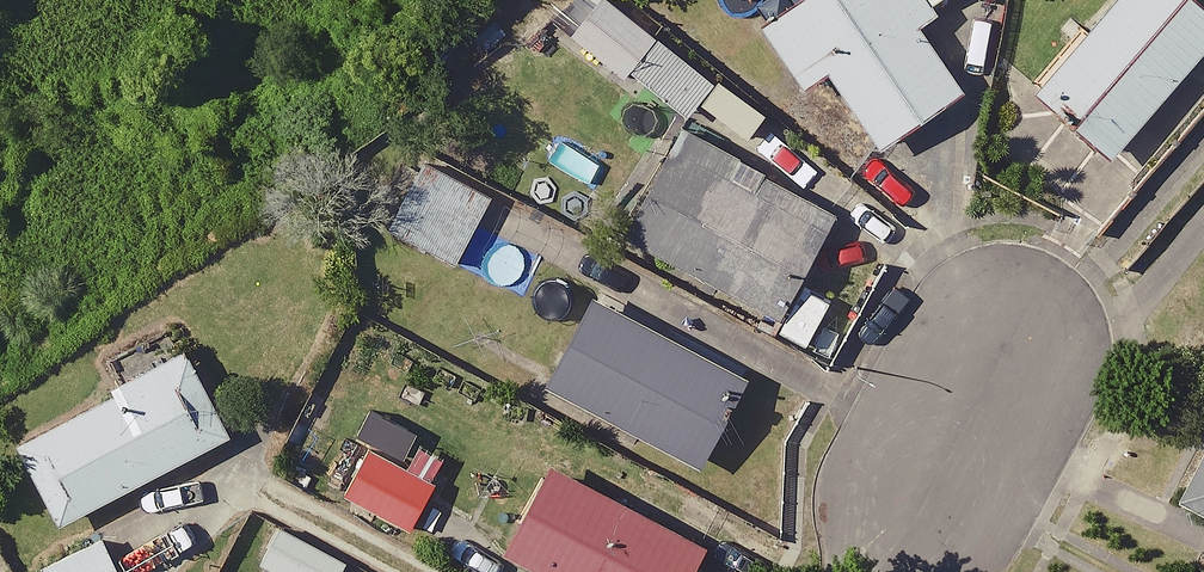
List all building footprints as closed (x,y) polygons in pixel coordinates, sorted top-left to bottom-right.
[(602,0),(582,0),(555,32),(609,76),(615,68),(676,118),(704,84),(602,0)] [(739,13),(788,87),(813,71),(863,146),(947,90),(898,15),(921,0),(758,0),(739,13)] [(1177,0),(1097,0),(1019,91),(1095,156),(1203,30),(1203,23),(1177,0)] [(822,209),(668,125),(609,233),(764,317),(822,209)] [(476,214),(410,174),(376,230),(442,270),(476,214)] [(732,372),(578,294),(532,385),(686,463),(732,372)] [(225,432),(181,348),(10,437),(53,521),(225,432)] [(424,485),(355,448),(332,491),(400,528),(424,485)] [(1195,448),(1167,501),(1203,520),(1203,453),(1195,448)] [(532,464),(487,550),(529,571),(674,571),(687,546),(532,464)] [(276,528),(257,563),(274,571),(332,571),(337,562),(276,528)] [(102,532),(25,567),(27,571),(120,571),(102,532)]
